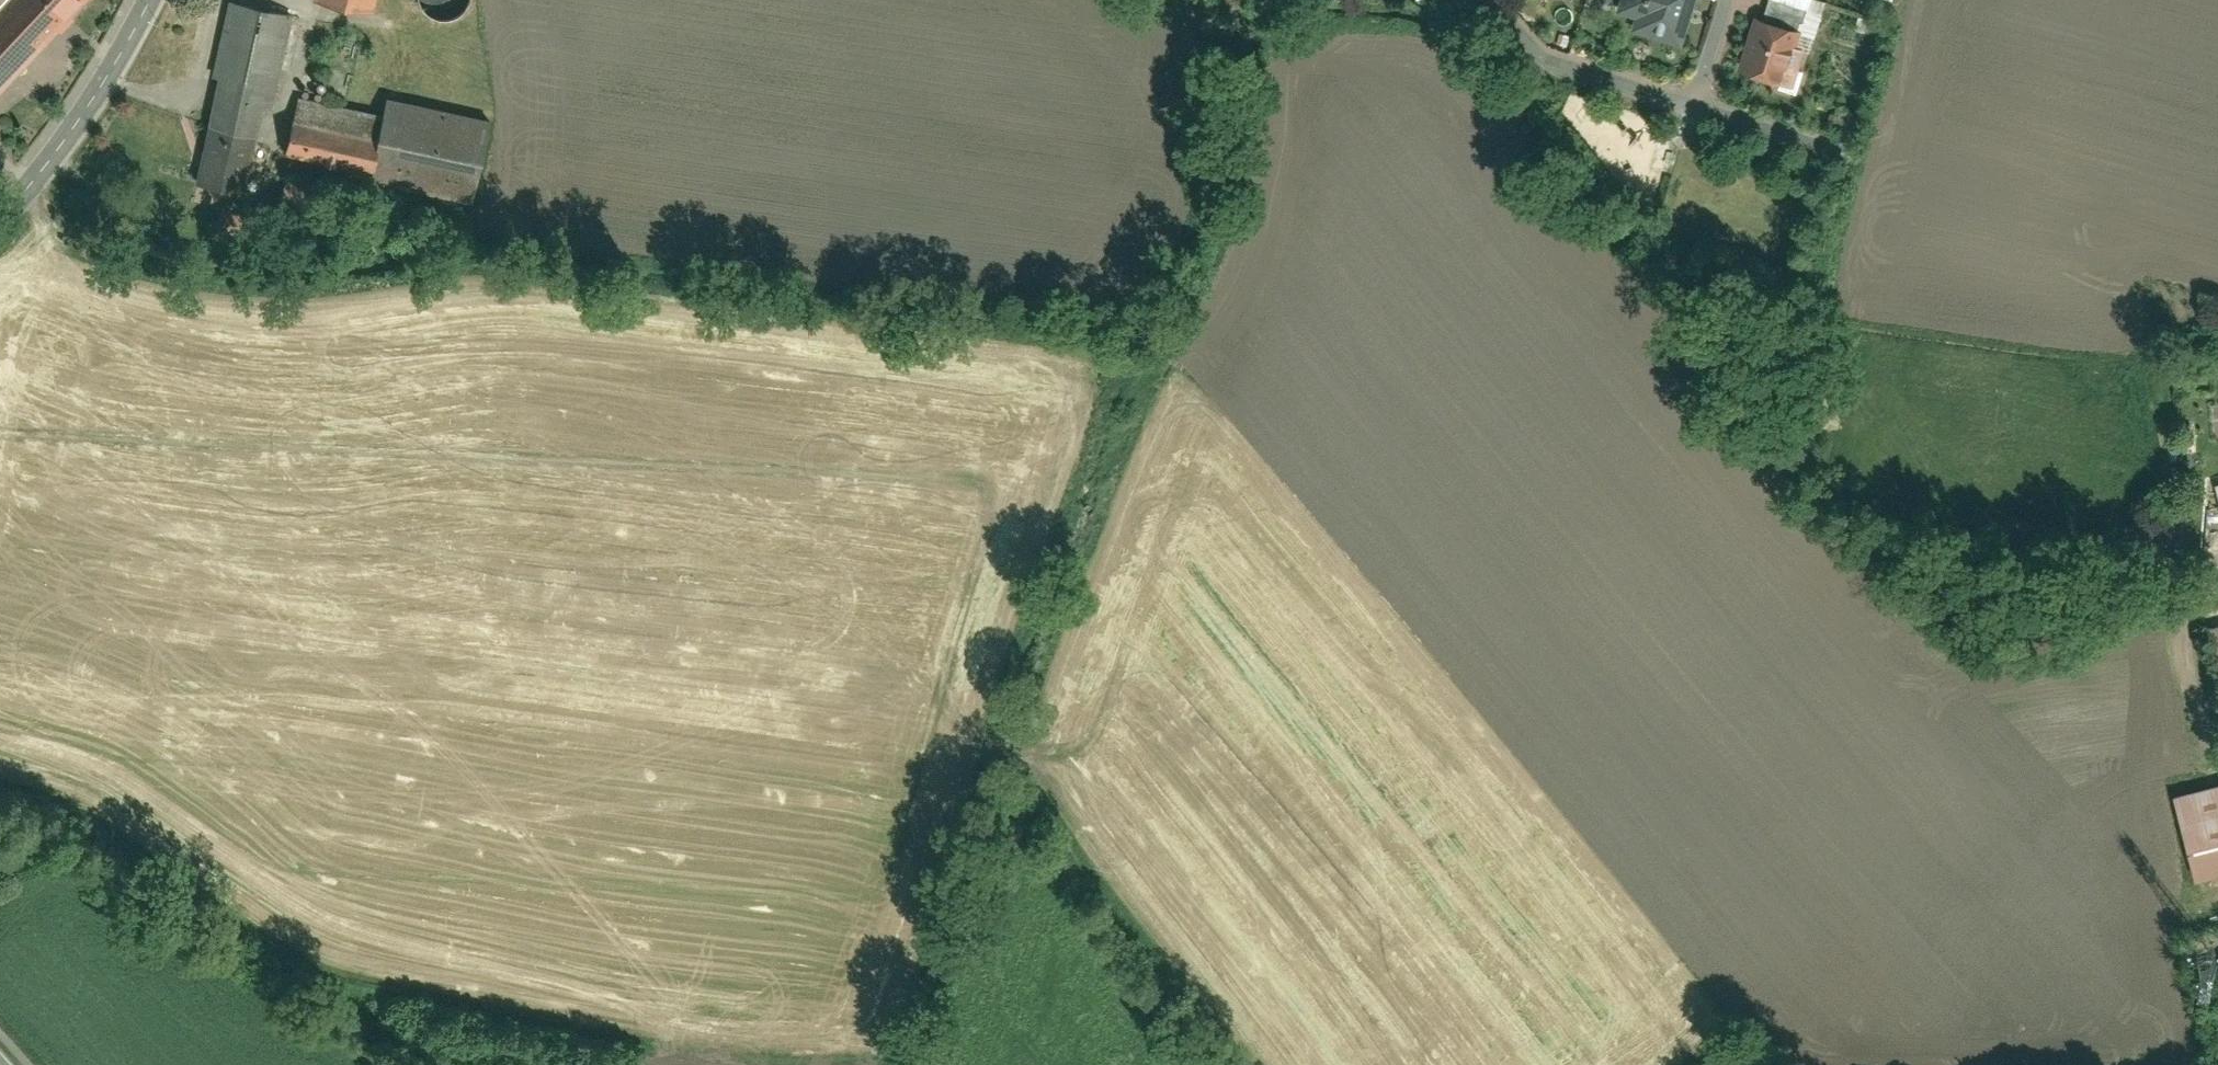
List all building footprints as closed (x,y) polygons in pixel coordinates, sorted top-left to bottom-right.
[(79,0),(0,0),(0,88),(79,0)] [(244,0),(227,0),(210,77),(221,80),(198,186),(240,196),(260,104),(271,107),(293,11),(244,0)] [(1702,0),(1627,0),(1623,12),(1642,18),(1638,29),(1687,45),(1702,0)] [(1802,31),(1809,10),(1777,0),(1775,0),(1768,20),(1802,31)] [(1742,72),(1784,85),(1802,31),(1768,20),(1760,17),(1742,72)] [(382,115),(297,99),(284,168),(476,205),(493,115),(386,94),(382,115)] [(2174,791),(2196,877),(2217,871),(2217,779),(2174,791)]
